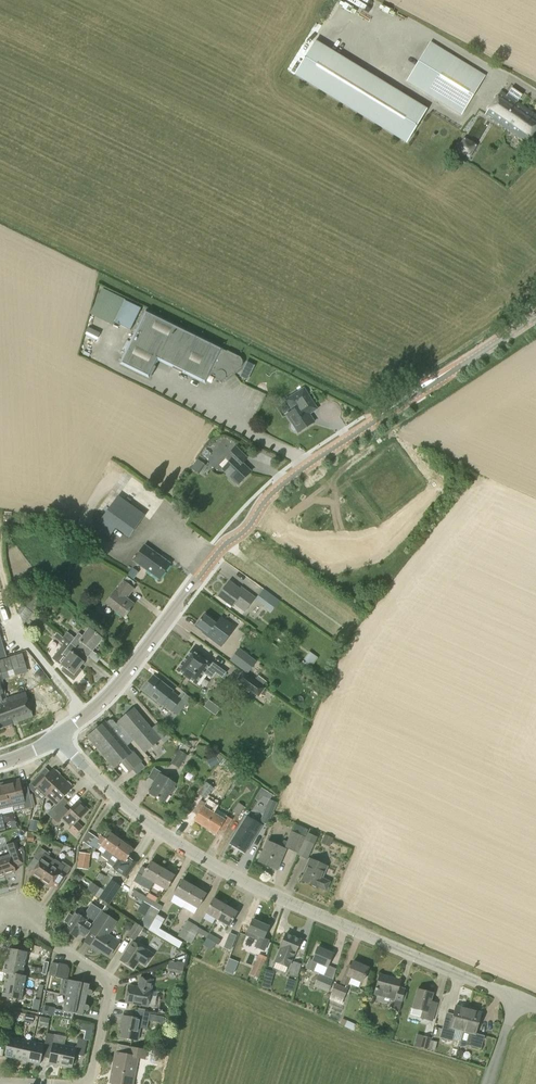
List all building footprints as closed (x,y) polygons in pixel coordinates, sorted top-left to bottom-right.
[(315,41),(295,75),(406,142),(412,134),(426,111),(427,109),(413,101),(393,88),(376,78),(356,66),(319,43),(315,41)] [(461,115),(485,75),(431,42),(406,82),(461,115)] [(535,128),(535,115),(501,91),(485,115),(526,143),(535,128)] [(130,330),(140,308),(125,301),(114,322),(130,330)] [(224,354),(220,352),(222,347),(145,310),(117,364),(146,378),(155,360),(203,383),(208,373),(212,376),(213,376),(213,377),(214,379),(217,381),(219,381),(222,379),(223,377),(224,378),(240,367),(241,365),(242,362),(242,359),(240,357),(238,355),(226,350),(224,354)] [(243,369),(239,376),(248,380),(251,373),(243,369)] [(298,431),(313,421),(308,413),(316,408),(303,388),(285,399),(292,409),(286,413),(292,423),(290,424),(290,426),(292,429),(294,430),(296,429),(298,431)] [(238,484),(250,471),(241,463),(246,458),(235,447),(225,457),(229,461),(222,469),(231,477),(229,479),(234,483),(235,482),(238,484)] [(129,537),(145,515),(117,496),(95,527),(109,538),(115,528),(129,537)] [(159,579),(170,564),(144,546),(133,561),(159,579)] [(247,577),(243,582),(253,589),(257,584),(247,577)] [(128,596),(134,588),(123,580),(115,591),(116,591),(106,603),(123,616),(133,604),(124,597),(126,595),(128,596)] [(240,590),(229,582),(219,596),(232,606),(234,603),(245,610),(254,598),(241,589),(240,590)] [(37,594),(34,591),(34,592),(33,593),(23,605),(32,613),(33,613),(51,590),(45,585),(37,594)] [(279,601),(263,589),(255,600),(271,612),(279,601)] [(24,623),(32,613),(23,605),(18,611),(23,625),(24,623)] [(217,623),(205,614),(196,626),(208,635),(213,629),(221,636),(226,630),(217,623)] [(70,643),(88,657),(102,639),(89,628),(82,636),(79,633),(75,638),(67,632),(63,637),(70,643)] [(88,657),(70,643),(67,647),(63,644),(52,658),(60,665),(64,668),(62,671),(74,680),(82,670),(79,668),(88,657)] [(256,662),(239,648),(229,660),(247,674),(256,662)] [(209,663),(192,650),(186,657),(182,663),(177,670),(196,684),(204,672),(212,678),(216,673),(222,678),(226,672),(211,661),(209,663)] [(311,667),(318,658),(309,651),(302,661),(311,667)] [(258,696),(264,688),(247,675),(241,683),(258,696)] [(171,712),(182,698),(172,691),(173,691),(153,676),(142,690),(161,705),(162,705),(171,712)] [(0,684),(0,728),(32,717),(24,693),(5,699),(0,684)] [(118,722),(133,740),(144,753),(161,739),(134,707),(117,721),(118,722)] [(133,740),(118,722),(116,724),(113,720),(109,720),(106,723),(105,722),(99,728),(96,725),(92,729),(94,731),(87,737),(113,768),(123,760),(132,770),(142,762),(133,751),(131,752),(126,746),(133,740)] [(179,768),(187,756),(179,750),(170,763),(179,768)] [(48,796),(63,780),(59,776),(60,775),(59,773),(56,770),(55,771),(54,771),(52,770),(44,779),(39,774),(29,784),(30,789),(32,791),(37,786),(48,796)] [(171,794),(175,788),(174,787),(176,784),(159,773),(154,781),(156,783),(149,793),(164,802),(170,793),(171,794)] [(5,784),(10,805),(25,802),(20,780),(5,784)] [(63,780),(48,796),(57,805),(72,789),(70,787),(71,786),(71,785),(68,781),(67,781),(66,782),(63,780)] [(205,799),(214,788),(205,781),(196,792),(205,799)] [(10,805),(5,784),(0,785),(0,807),(10,805)] [(268,825),(277,803),(269,799),(260,822),(268,825)] [(205,828),(214,814),(204,808),(206,804),(200,800),(192,812),(198,815),(194,821),(205,828)] [(75,836),(83,828),(77,822),(88,811),(78,801),(62,817),(72,826),(68,830),(75,836)] [(239,815),(244,807),(238,803),(233,811),(239,815)] [(214,814),(205,828),(215,834),(219,828),(224,832),(232,819),(224,815),(222,819),(214,814)] [(245,852),(261,826),(246,817),(230,843),(245,852)] [(298,852),(305,837),(303,836),(306,828),(295,823),(287,842),(284,840),(280,848),(267,842),(259,861),(277,869),(286,847),(298,852)] [(108,860),(122,841),(110,833),(106,838),(99,834),(97,838),(89,832),(83,841),(94,850),(99,843),(102,844),(101,846),(106,850),(102,856),(108,860)] [(307,859),(317,837),(307,833),(298,855),(307,859)] [(122,841),(108,860),(115,864),(112,868),(120,873),(126,864),(125,862),(133,850),(122,841)] [(4,875),(15,872),(10,857),(17,855),(13,843),(0,847),(0,863),(4,875)] [(39,880),(54,859),(48,856),(50,854),(40,848),(34,858),(39,862),(31,874),(39,880)] [(54,859),(39,880),(50,887),(59,875),(64,878),(71,868),(62,861),(61,863),(55,859),(54,860),(54,859)] [(326,890),(330,882),(322,878),(326,866),(310,859),(307,868),(308,868),(302,880),(312,885),(312,886),(316,887),(317,887),(318,886),(326,890)] [(89,861),(78,860),(77,868),(88,870),(89,861)] [(153,883),(162,868),(151,861),(142,876),(153,883)] [(162,868),(153,883),(166,890),(175,875),(162,868)] [(130,893),(138,881),(130,876),(122,888),(130,893)] [(109,905),(122,886),(111,879),(99,898),(109,905)] [(185,901),(193,886),(182,880),(174,894),(185,901)] [(193,886),(185,901),(197,908),(206,894),(193,886)] [(144,901),(146,897),(134,890),(132,894),(144,901)] [(155,918),(162,906),(146,897),(144,901),(145,902),(142,906),(148,910),(139,925),(139,926),(142,928),(143,927),(148,930),(155,918)] [(216,919),(224,904),(214,898),(205,913),(216,919)] [(224,904),(216,919),(229,927),(237,912),(224,904)] [(109,956),(119,942),(108,934),(111,929),(105,924),(110,917),(102,912),(90,931),(97,936),(90,946),(97,951),(98,949),(109,956)] [(87,920),(75,913),(73,916),(69,913),(64,921),(68,924),(64,929),(76,937),(83,926),(89,929),(96,919),(90,915),(87,920)] [(162,922),(155,918),(148,930),(163,939),(167,933),(159,929),(162,922)] [(184,940),(193,924),(187,920),(178,936),(184,940)] [(264,951),(269,940),(264,937),(268,927),(252,920),(247,931),(248,932),(247,935),(257,940),(254,947),(264,951)] [(139,926),(139,925),(135,922),(127,936),(135,941),(142,928),(139,926)] [(206,937),(208,933),(193,924),(184,940),(191,944),(198,933),(206,937)] [(167,933),(163,939),(179,948),(182,942),(167,933)] [(208,933),(206,937),(218,945),(221,940),(208,933)] [(295,953),(301,940),(286,933),(280,947),(274,962),(289,968),(295,953)] [(147,946),(147,943),(144,941),(141,942),(138,945),(133,942),(120,960),(133,969),(145,950),(147,946)] [(327,967),(333,953),(318,947),(312,960),(309,959),(305,968),(313,972),(317,963),(327,967)] [(6,960),(25,964),(27,952),(8,948),(6,960)] [(250,974),(258,978),(266,960),(258,956),(250,974)] [(23,975),(25,964),(6,960),(4,972),(7,973),(22,976),(23,975)] [(177,962),(169,961),(167,971),(182,974),(184,963),(177,961),(177,962)] [(297,977),(301,964),(293,961),(289,975),(297,977)] [(59,964),(52,962),(49,975),(56,977),(65,979),(67,972),(69,972),(70,969),(67,964),(59,963),(59,964)] [(368,968),(353,962),(351,965),(348,964),(340,983),(347,986),(351,977),(362,982),(368,968)] [(266,970),(263,978),(272,981),(274,972),(266,970)] [(26,976),(23,975),(22,976),(7,973),(5,985),(23,988),(26,976)] [(328,992),(333,979),(319,973),(313,986),(328,992)] [(397,993),(400,980),(380,975),(374,995),(395,1001),(391,1016),(397,1018),(402,1002),(395,1000),(397,993)] [(150,990),(152,980),(140,977),(139,988),(128,986),(125,1002),(148,1006),(151,990),(150,990)] [(66,995),(86,1000),(87,994),(90,995),(92,994),(92,991),(91,990),(88,990),(89,984),(69,980),(66,995)] [(343,998),(347,988),(334,983),(330,993),(343,998)] [(21,1000),(23,988),(5,985),(2,996),(21,1000)] [(433,1022),(436,1007),(429,1005),(433,993),(417,989),(412,1008),(422,1010),(420,1018),(433,1022)] [(85,1005),(86,1000),(66,995),(62,1010),(83,1015),(84,1010),(86,1010),(87,1010),(88,1010),(89,1009),(89,1007),(88,1005),(85,1005)] [(53,1016),(55,1008),(43,1005),(42,1013),(53,1016)] [(462,1030),(467,1011),(454,1008),(450,1027),(462,1030)] [(467,1011),(462,1030),(463,1030),(458,1046),(459,1047),(461,1047),(462,1047),(464,1047),(465,1046),(466,1046),(467,1045),(481,1049),(484,1036),(476,1034),(481,1015),(467,1011)] [(26,1014),(25,1021),(33,1023),(34,1016),(26,1014)] [(147,1028),(148,1020),(123,1016),(121,1024),(123,1024),(121,1037),(137,1040),(140,1027),(147,1028)] [(48,1026),(49,1019),(41,1017),(39,1024),(48,1026)] [(81,1030),(86,1031),(92,1032),(93,1026),(82,1023),(81,1030)] [(44,1044),(43,1048),(51,1050),(48,1063),(60,1065),(64,1045),(53,1043),(55,1035),(47,1033),(44,1044)] [(428,1050),(431,1038),(423,1036),(420,1048),(428,1050)] [(16,1059),(21,1039),(9,1037),(5,1057),(16,1059)] [(64,1045),(60,1065),(72,1068),(75,1054),(83,1056),(87,1040),(78,1038),(76,1048),(64,1045)] [(28,1062),(32,1042),(21,1039),(16,1059),(28,1062)] [(435,1050),(437,1042),(430,1040),(429,1048),(435,1050)] [(40,1064),(43,1048),(44,1044),(32,1042),(28,1062),(40,1064)] [(147,1050),(129,1046),(128,1055),(116,1053),(110,1083),(117,1083),(132,1083),(137,1058),(145,1059),(147,1050)]
